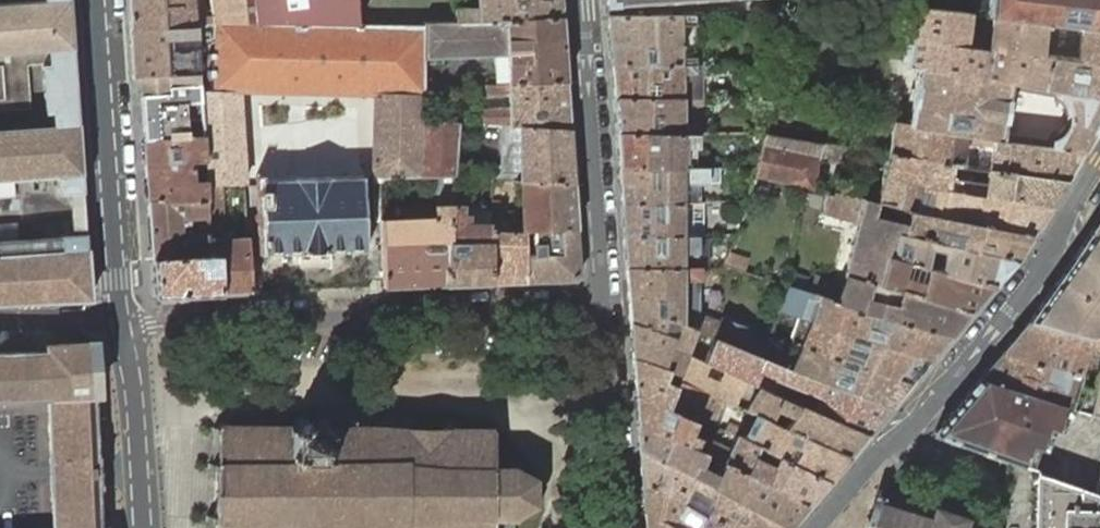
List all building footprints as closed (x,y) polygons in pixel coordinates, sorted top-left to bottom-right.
[(82,300),(84,309),(91,299),(70,0),(32,0),(0,2),(0,112),(31,109),(28,64),(43,63),(46,114),(53,113),(54,127),(0,131),(0,199),(14,198),(13,180),(57,177),(58,194),(70,193),(73,235),(61,235),(61,239),(18,242),(17,224),(0,225),(0,303),(82,300)] [(196,24),(196,16),(195,0),(130,0),(131,29),(196,24)] [(207,24),(360,26),(359,0),(211,0),(211,10),(210,10),(208,11),(207,12),(207,13),(206,15),(206,16),(207,24)] [(457,22),(507,19),(561,17),(560,0),(484,0),(484,8),(477,8),(456,9),(457,22)] [(744,9),(768,9),(769,0),(744,0),(744,9)] [(959,11),(976,13),(977,0),(960,0),(959,11)] [(987,14),(987,17),(992,17),(1022,20),(1024,0),(989,0),(987,14)] [(1022,20),(1099,30),(1099,0),(1024,0),(1022,20)] [(987,14),(977,13),(974,47),(980,48),(986,42),(990,41),(992,17),(987,17),(987,14)] [(609,15),(613,64),(683,65),(698,65),(697,24),(704,24),(704,15),(697,15),(609,15)] [(196,16),(196,24),(202,22),(207,24),(206,16),(196,16)] [(425,23),(425,26),(425,56),(508,53),(510,84),(566,81),(561,17),(507,19),(457,22),(425,23)] [(992,17),(990,41),(986,42),(980,48),(974,47),(942,43),(942,41),(907,37),(903,67),(918,69),(909,124),(965,132),(994,137),(1002,138),(1010,84),(1058,92),(1057,98),(1062,103),(1066,113),(1065,126),(1063,130),(1059,134),(1050,138),(1048,146),(1083,151),(1099,122),(1099,30),(1022,20),(992,17)] [(380,181),(435,176),(455,176),(455,170),(456,160),(459,122),(423,120),(424,89),(425,56),(425,26),(414,26),(372,26),(360,26),(207,24),(202,22),(196,24),(197,37),(198,46),(200,74),(201,85),(201,89),(216,89),(376,93),(374,167),(380,181)] [(140,78),(200,74),(198,46),(176,47),(175,38),(197,37),(196,24),(131,29),(133,78),(140,78)] [(176,47),(198,46),(197,37),(175,38),(176,47)] [(613,64),(615,98),(683,98),(696,98),(701,98),(701,71),(698,71),(698,65),(683,65),(613,64)] [(170,88),(201,85),(200,74),(140,78),(142,96),(171,94),(170,88)] [(566,81),(510,84),(486,86),(486,96),(510,97),(511,111),(485,109),(484,123),(512,125),(521,126),(569,128),(566,81)] [(202,103),(201,89),(201,85),(170,88),(171,94),(142,96),(145,141),(190,138),(204,137),(202,115),(202,103)] [(615,98),(617,133),(697,132),(697,127),(691,127),(691,103),(696,103),(696,98),(683,98),(615,98)] [(207,181),(207,185),(219,185),(245,184),(245,183),(243,164),(240,117),(226,118),(227,138),(215,139),(204,140),(205,161),(207,181)] [(1065,181),(1083,151),(1048,146),(1032,143),(1002,138),(994,137),(965,132),(909,124),(893,121),(889,150),(960,163),(964,139),(983,142),(982,148),(992,149),(990,168),(1065,181)] [(513,163),(494,162),(493,179),(515,180),(523,181),(573,183),(569,128),(521,126),(522,172),(514,172),(513,163)] [(617,133),(620,168),(682,167),(704,167),(704,162),(697,162),(697,145),(697,132),(617,133)] [(757,167),(754,177),(814,188),(823,143),(767,132),(765,138),(757,167)] [(145,141),(149,202),(208,198),(207,185),(207,181),(196,182),(195,162),(205,161),(204,140),(204,137),(190,138),(145,141)] [(888,152),(877,200),(896,203),(901,182),(922,185),(933,187),(1050,207),(1065,181),(990,168),(979,166),(976,166),(968,164),(968,169),(976,171),(980,172),(980,178),(958,174),(960,163),(889,150),(888,152)] [(963,163),(968,164),(976,166),(979,166),(980,159),(964,156),(963,163)] [(456,160),(455,170),(467,171),(468,161),(456,160)] [(719,181),(719,167),(708,167),(704,167),(682,167),(620,168),(622,203),(683,203),(701,202),(700,181),(708,181),(719,181)] [(382,219),(384,287),(446,285),(452,222),(453,204),(455,176),(435,176),(435,205),(436,216),(382,219)] [(248,237),(249,251),(265,250),(265,253),(302,252),(303,254),(311,253),(321,252),(330,252),(330,251),(364,250),(364,251),(366,250),(367,251),(367,250),(368,250),(368,246),(367,246),(365,181),(366,181),(366,178),(364,178),(364,177),(361,177),(361,178),(333,179),(333,177),(295,179),(295,181),(267,182),(267,181),(263,181),(263,182),(264,212),(255,213),(247,213),(248,237)] [(523,181),(515,180),(515,190),(523,189),(524,224),(518,224),(518,231),(524,231),(533,231),(577,229),(573,183),(523,181)] [(901,182),(896,203),(908,211),(917,213),(922,185),(901,182)] [(208,198),(208,206),(221,205),(219,185),(207,185),(208,198)] [(976,225),(1032,235),(1050,207),(933,187),(930,209),(925,208),(924,214),(928,215),(958,221),(961,209),(979,212),(976,225)] [(845,276),(846,277),(878,286),(886,256),(994,286),(1017,260),(904,235),(906,225),(874,215),(877,200),(865,197),(850,195),(848,203),(863,206),(845,276)] [(149,202),(153,260),(209,254),(209,239),(208,206),(208,198),(149,202)] [(622,203),(625,235),(684,235),(696,235),(704,235),(704,202),(701,202),(683,203),(622,203)] [(452,222),(446,285),(491,283),(492,230),(492,223),(464,222),(464,205),(453,204),(452,222)] [(218,255),(221,294),(252,293),(249,251),(248,237),(235,238),(235,232),(227,233),(226,217),(222,217),(221,205),(208,206),(209,239),(209,254),(218,255)] [(492,230),(491,283),(528,281),(526,258),(525,247),(524,238),(524,231),(518,231),(518,224),(518,222),(513,214),(500,213),(501,208),(493,208),(493,213),(492,223),(492,230)] [(904,235),(1017,260),(1032,235),(976,225),(958,221),(928,215),(924,214),(917,213),(908,211),(906,225),(904,235)] [(1091,231),(1099,232),(1099,216),(1091,231)] [(526,258),(528,281),(576,279),(580,275),(577,229),(533,231),(524,231),(524,238),(534,237),(535,246),(525,247),(526,258)] [(1070,264),(1099,268),(1099,232),(1091,231),(1070,264)] [(696,244),(696,235),(684,235),(625,235),(627,269),(684,268),(684,244),(696,244)] [(155,296),(221,294),(218,255),(209,254),(153,260),(155,296)] [(878,286),(972,312),(994,286),(886,256),(878,286)] [(1028,321),(1092,335),(1099,337),(1099,268),(1070,264),(1028,321)] [(628,278),(631,323),(662,333),(667,320),(696,330),(695,331),(705,335),(713,338),(717,340),(740,349),(761,357),(768,339),(766,338),(746,330),(747,330),(724,321),(724,322),(702,313),(702,299),(684,299),(684,281),(701,280),(701,268),(697,268),(684,268),(627,269),(628,278)] [(817,274),(811,293),(820,296),(836,301),(842,283),(817,274)] [(901,323),(952,336),(972,312),(878,286),(846,277),(839,302),(901,323)] [(702,299),(701,280),(684,281),(684,299),(702,299)] [(811,293),(789,286),(780,310),(803,319),(811,322),(862,340),(862,339),(931,359),(952,336),(901,323),(839,302),(836,301),(820,296),(811,293)] [(746,330),(766,338),(770,329),(727,313),(724,321),(747,330),(746,330)] [(794,341),(801,344),(853,363),(911,384),(931,359),(862,339),(862,340),(811,322),(803,319),(794,341)] [(631,323),(633,359),(663,369),(670,371),(680,375),(688,354),(691,343),(695,331),(696,330),(667,320),(662,333),(631,323)] [(1028,321),(1003,352),(1080,374),(1082,367),(1087,354),(1088,350),(1092,335),(1028,321)] [(691,343),(688,354),(696,358),(705,335),(695,331),(691,343)] [(104,511),(102,471),(97,369),(95,342),(86,332),(84,341),(45,342),(45,352),(0,354),(0,401),(48,399),(52,472),(55,527),(105,527),(104,511)] [(1092,335),(1088,350),(1099,353),(1099,337),(1092,335)] [(703,361),(740,378),(748,382),(752,384),(759,366),(777,374),(822,394),(814,411),(869,434),(891,407),(843,389),(791,368),(783,365),(781,364),(761,357),(740,349),(717,340),(713,338),(703,361)] [(843,389),(891,407),(911,384),(853,363),(801,344),(795,359),(787,355),(783,365),(791,368),(843,389)] [(1003,352),(980,378),(1031,395),(1069,407),(1080,374),(1003,352)] [(678,382),(705,393),(729,403),(740,378),(703,361),(696,358),(688,354),(680,375),(678,382)] [(633,359),(636,395),(669,410),(676,388),(665,385),(667,378),(670,371),(663,369),(633,359)] [(1099,379),(1087,375),(1083,393),(1096,396),(1097,390),(1099,391),(1099,378),(1099,379)] [(740,378),(729,403),(737,405),(739,400),(748,382),(740,378)] [(933,434),(1008,461),(1035,470),(1035,474),(1098,491),(1099,480),(1099,417),(1087,413),(1077,409),(1069,407),(1031,395),(980,378),(933,434)] [(694,421),(695,419),(705,393),(678,382),(676,388),(669,410),(694,421)] [(746,410),(756,415),(849,457),(869,434),(814,411),(761,387),(749,405),(743,402),(740,407),(746,410)] [(636,395),(638,425),(691,450),(697,436),(701,429),(704,421),(695,419),(694,421),(669,410),(636,395)] [(1078,404),(1077,409),(1087,413),(1089,407),(1078,404)] [(514,522),(518,521),(516,514),(530,505),(538,509),(540,504),(533,501),(533,484),(540,481),(537,476),(530,479),(516,471),(518,464),(512,462),(510,469),(493,469),(494,435),(500,430),(496,425),(488,432),(454,431),(459,426),(453,421),(443,430),(411,430),(412,418),(398,417),(384,416),(381,415),(381,421),(379,421),(377,428),(358,426),(358,419),(352,419),(351,428),(328,427),(328,420),(327,420),(320,420),(321,428),(308,429),(308,420),(296,419),(296,428),(262,427),(262,422),(257,422),(257,428),(225,427),(224,422),(220,422),(220,428),(214,428),(213,432),(214,432),(213,463),(209,463),(209,469),(216,470),(215,492),(214,516),(207,516),(207,522),(213,522),(213,527),(514,527),(514,522)] [(744,440),(829,482),(849,457),(756,415),(747,432),(728,423),(724,431),(735,436),(744,440)] [(704,421),(701,429),(714,435),(715,433),(717,427),(704,421)] [(638,425),(640,450),(790,527),(810,504),(722,464),(716,476),(711,473),(698,467),(693,465),(696,458),(703,461),(705,456),(698,453),(691,450),(638,425)] [(722,464),(810,504),(829,482),(744,440),(735,436),(728,450),(697,436),(691,450),(698,453),(705,456),(716,461),(722,464)] [(643,484),(723,527),(790,527),(640,450),(643,484)] [(716,461),(711,473),(716,476),(722,464),(716,461)] [(1098,491),(1035,474),(1034,527),(1099,527),(1099,480),(1098,491)] [(645,511),(672,527),(673,527),(723,527),(643,484),(645,511)] [(991,526),(880,489),(876,499),(876,501),(875,501),(872,507),(874,508),(874,510),(868,527),(991,527),(991,526)] [(645,511),(646,527),(672,527),(645,511)]
